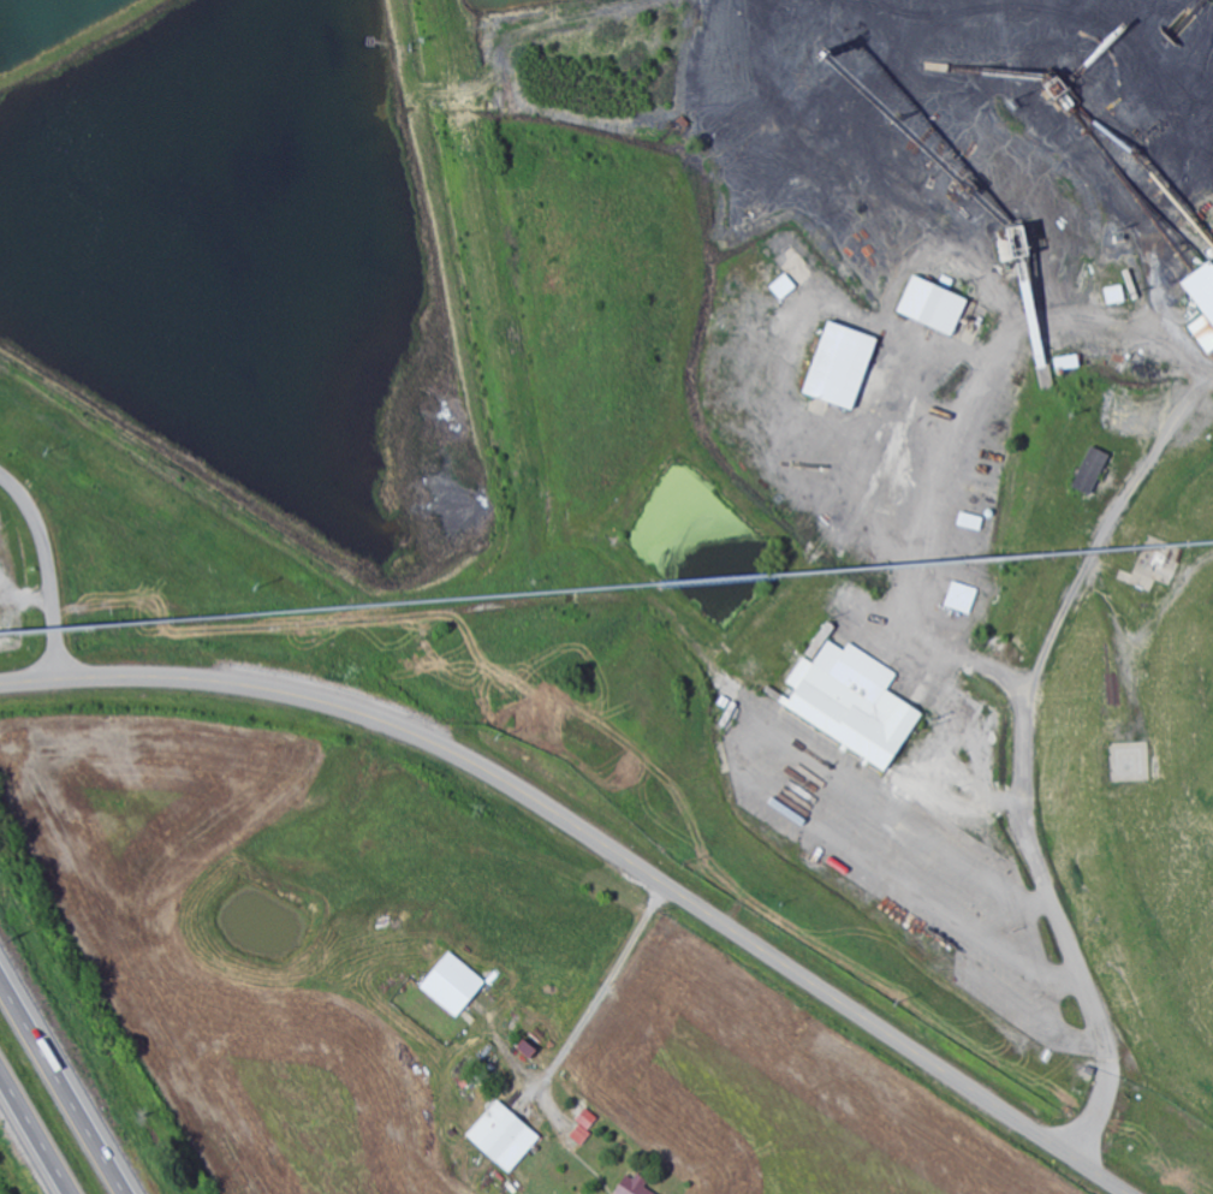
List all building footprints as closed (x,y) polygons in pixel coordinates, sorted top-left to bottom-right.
[(1209,265),(1177,285),(1200,320),(1190,327),(1208,355),(1212,352),(1212,272),(1209,265)] [(782,301),(798,288),(787,274),(771,288),(782,301)] [(898,315),(954,337),(969,299),(913,277),(898,315)] [(1109,306),(1127,302),(1123,286),(1106,290),(1109,306)] [(878,339),(828,322),(804,395),(854,412),(878,339)] [(1074,488),(1093,496),(1110,455),(1091,447),(1074,488)] [(959,526),(982,531),(985,518),(962,512),(959,526)] [(979,588),(952,582),(947,608),(973,614),(979,588)] [(889,772),(924,713),(888,692),(899,673),(850,644),(846,651),(829,641),(836,629),(826,623),(789,685),(798,690),(785,710),(889,772)] [(421,986),(448,952),(486,982),(457,1016),(421,986)] [(498,1100),(540,1137),(510,1172),(466,1135),(498,1100)] [(569,1135),(579,1123),(591,1133),(582,1146),(569,1135)] [(644,1187),(656,1193),(616,1193),(614,1193),(626,1175),(634,1180),(638,1174),(648,1181),(644,1187)]
